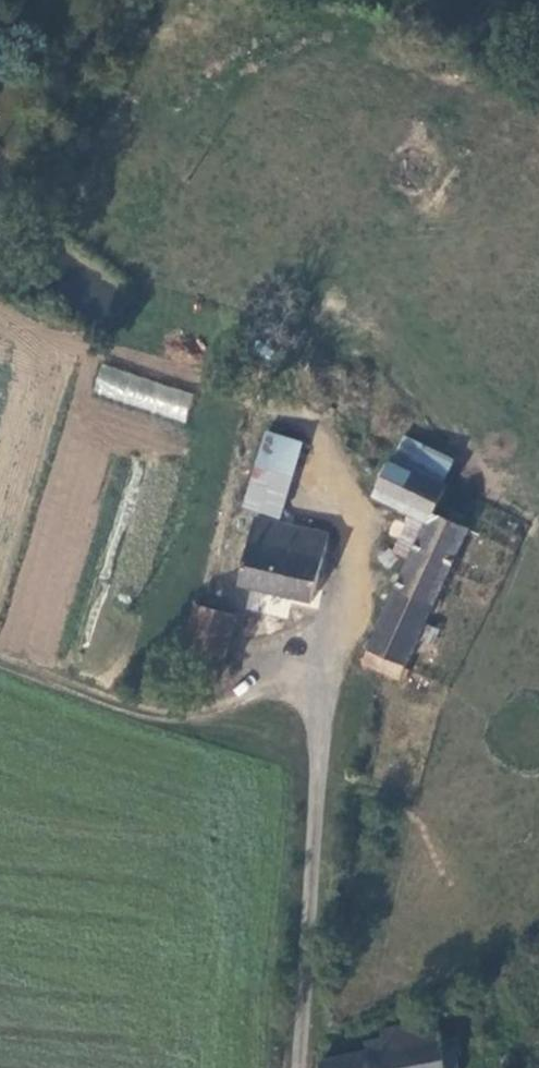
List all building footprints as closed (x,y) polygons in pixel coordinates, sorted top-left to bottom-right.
[(184,423),(194,394),(102,363),(92,392),(184,423)] [(283,439),(248,429),(228,507),(263,516),(283,439)] [(350,661),(386,675),(457,525),(423,507),(434,483),(398,465),(379,456),(363,488),(400,508),(418,514),(392,573),(350,661)] [(375,565),(392,573),(418,514),(400,508),(375,565)] [(313,530),(255,520),(239,517),(228,581),(232,582),(302,595),(313,530)] [(224,615),(221,614),(196,607),(186,604),(168,664),(185,670),(206,675),(224,615)] [(333,1056),(306,1062),(307,1067),(442,1067),(439,1055),(445,1052),(443,1037),(425,1039),(422,1020),(367,1028),(369,1041),(351,1043),(352,1053),(333,1056)]
